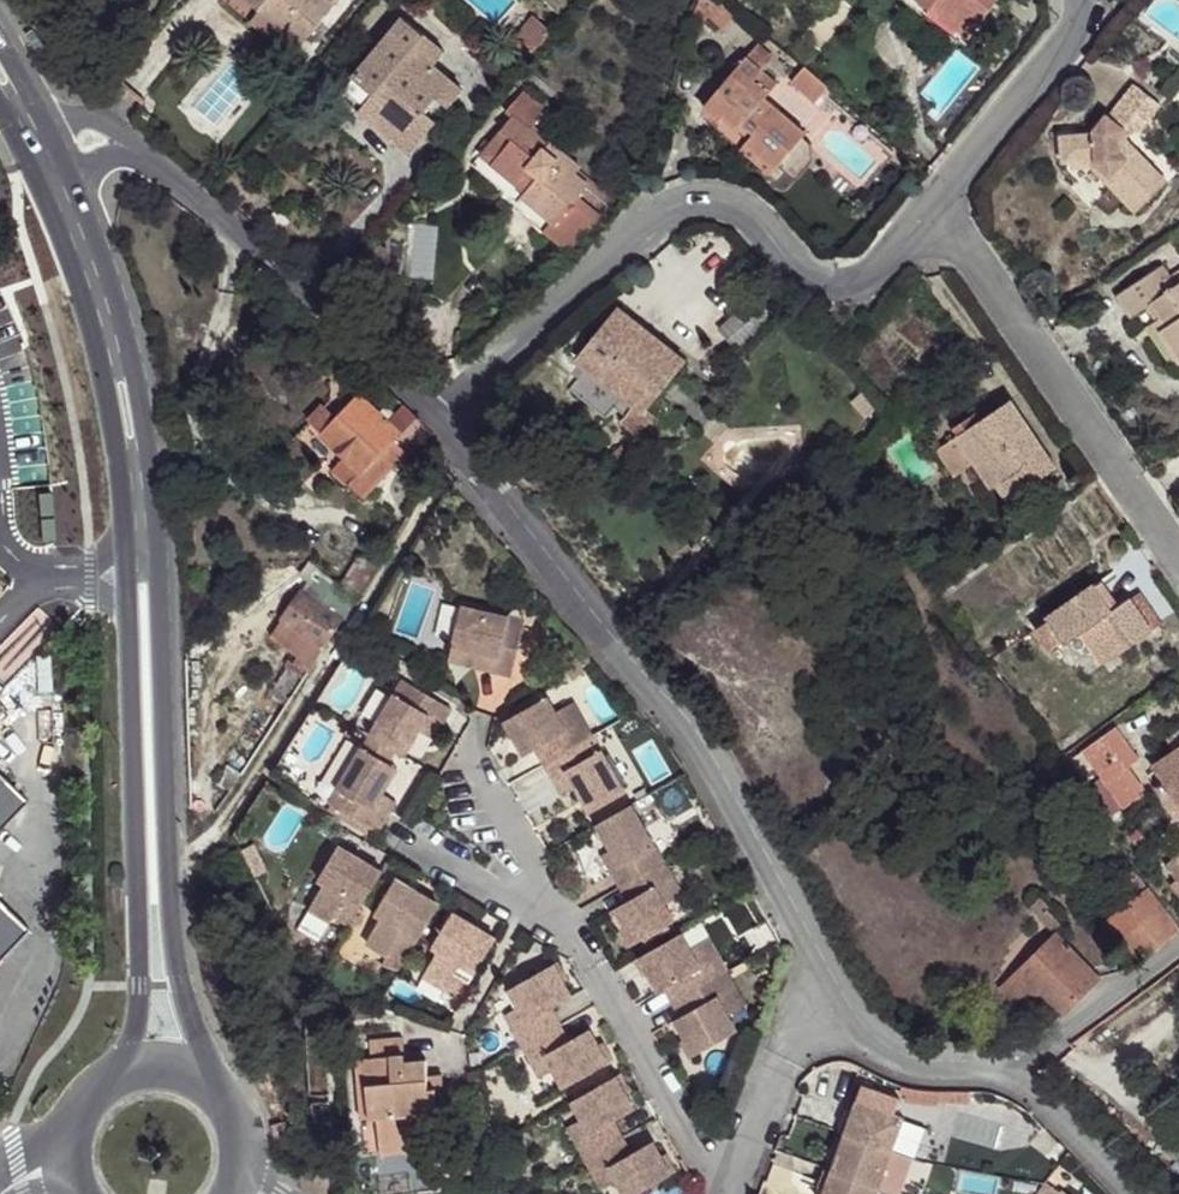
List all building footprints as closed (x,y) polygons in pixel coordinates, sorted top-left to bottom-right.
[(258,11),(263,6),(305,42),(334,5),(333,4),(336,0),(245,0),(258,11)] [(700,26),(710,16),(722,3),(719,0),(699,0),(692,18),(700,26)] [(969,40),(998,0),(915,0),(969,40)] [(736,16),(722,3),(710,16),(723,29),(736,16)] [(305,42),(263,6),(258,11),(250,21),(292,57),(305,42)] [(530,57),(552,32),(535,17),(513,43),(530,57)] [(445,53),(403,18),(339,95),(359,112),(366,103),(406,136),(437,98),(449,108),(463,91),(434,67),(445,53)] [(758,44),(746,58),(762,72),(774,58),(758,44)] [(746,58),(703,108),(720,122),(724,118),(738,130),(742,125),(753,135),(746,144),(777,170),(779,167),(797,182),(813,163),(812,145),(803,137),(805,134),(765,100),(777,85),(762,72),(746,58)] [(944,66),(939,61),(929,73),(935,78),(944,66)] [(828,88),(805,68),(792,82),(815,102),(828,88)] [(1168,183),(1126,140),(1134,131),(1139,135),(1161,106),(1134,85),(1108,118),(1106,116),(1094,132),(1094,135),(1060,136),(1062,164),(1071,164),(1095,163),(1124,192),(1120,197),(1136,214),(1168,183)] [(512,118),(473,166),(505,193),(500,199),(542,234),(544,231),(571,255),(611,207),(587,188),(588,187),(543,149),(551,141),(534,127),(547,111),(523,92),(505,112),(512,118)] [(406,136),(366,103),(359,112),(410,155),(449,108),(437,98),(406,136)] [(551,141),(543,149),(588,187),(587,188),(611,207),(616,201),(579,171),(582,167),(551,141)] [(1120,197),(1124,192),(1095,163),(1071,164),(1071,169),(1091,167),(1120,197)] [(1171,278),(1162,266),(1117,297),(1132,318),(1150,305),(1166,328),(1160,331),(1178,359),(1178,272),(1171,278)] [(353,293),(346,286),(338,294),(345,301),(353,293)] [(770,320),(752,300),(722,328),(739,347),(770,320)] [(685,362),(618,308),(576,361),(624,399),(633,407),(625,416),(621,423),(636,436),(654,417),(646,411),(685,362)] [(322,433),(321,434),(345,458),(333,471),(363,499),(394,467),(392,465),(405,452),(394,441),(416,417),(389,391),(380,400),(387,407),(379,415),(358,395),(337,417),(322,433)] [(625,416),(633,407),(624,399),(616,409),(625,416)] [(1056,469),(1011,401),(990,415),(985,407),(953,429),(958,436),(968,429),(1003,482),(1014,497),(1056,469)] [(310,422),(322,433),(337,417),(325,406),(310,422)] [(1003,482),(968,429),(958,436),(938,449),(956,476),(976,463),(993,489),(1003,482)] [(375,567),(359,558),(340,588),(355,598),(375,567)] [(284,621),(324,649),(342,620),(357,599),(355,598),(340,588),(307,567),(301,575),(311,583),(303,593),(302,592),(282,620),(284,621)] [(1095,584),(1047,618),(1049,621),(1036,630),(1051,651),(1063,643),(1065,646),(1089,629),(1111,661),(1153,631),(1131,599),(1130,598),(1113,610),(1095,584)] [(1140,593),(1131,599),(1153,631),(1162,624),(1140,593)] [(525,621),(462,606),(453,647),(499,658),(496,673),(512,677),(525,621)] [(324,649),(284,621),(273,637),(300,655),(297,660),(311,670),(324,649)] [(499,658),(453,647),(449,662),(496,673),(499,658)] [(579,662),(570,649),(557,659),(565,670),(579,662)] [(403,679),(370,736),(396,751),(405,757),(420,732),(430,716),(443,724),(452,709),(403,679)] [(535,750),(543,764),(593,736),(584,721),(567,731),(556,712),(548,697),(504,722),(512,735),(524,756),(535,750)] [(556,712),(567,731),(584,721),(574,703),(556,712)] [(443,724),(430,716),(420,732),(434,740),(443,724)] [(512,735),(504,722),(500,724),(508,738),(512,735)] [(1095,769),(1123,808),(1140,796),(1122,771),(1138,760),(1115,728),(1071,759),(1084,777),(1095,769)] [(1168,739),(1176,751),(1153,766),(1157,771),(1148,777),(1155,787),(1153,788),(1162,801),(1172,795),(1178,804),(1178,803),(1178,732),(1168,739)] [(396,751),(370,736),(362,748),(389,764),(396,751)] [(593,736),(543,764),(552,780),(566,772),(576,789),(590,814),(626,793),(593,736)] [(389,764),(362,748),(329,804),(378,834),(387,819),(373,810),(383,794),(398,769),(389,764)] [(566,772),(552,780),(562,797),(576,789),(566,772)] [(28,801),(0,774),(0,829),(28,801)] [(995,795),(1004,806),(1016,796),(1006,784),(995,795)] [(383,794),(373,810),(387,819),(396,803),(383,794)] [(983,804),(993,816),(1004,806),(995,795),(983,804)] [(1162,801),(1175,821),(1178,818),(1178,803),(1178,804),(1172,795),(1162,801)] [(611,873),(619,887),(664,862),(632,805),(596,826),(611,851),(620,868),(611,873)] [(255,878),(267,872),(253,844),(241,850),(255,878)] [(348,929),(383,871),(339,845),(318,880),(325,884),(310,909),(331,922),(332,920),(348,929)] [(611,873),(620,868),(611,851),(602,856),(611,873)] [(1166,866),(1178,880),(1178,881),(1178,854),(1166,866)] [(664,862),(619,887),(628,902),(611,911),(622,931),(631,946),(675,921),(666,905),(656,887),(673,877),(664,862)] [(1125,875),(1142,895),(1148,890),(1140,877),(1132,868),(1125,875)] [(673,877),(656,887),(666,905),(683,895),(673,877)] [(440,904),(396,879),(374,914),(381,918),(366,944),(389,957),(390,955),(404,964),(440,904)] [(1178,880),(1170,886),(1178,896),(1178,881),(1178,880)] [(1178,932),(1148,890),(1142,895),(1105,924),(1120,945),(1125,941),(1140,961),(1178,932)] [(1031,907),(1040,917),(1047,910),(1050,907),(1041,898),(1031,907)] [(28,929),(0,902),(0,958),(28,929)] [(1039,918),(1056,935),(1064,927),(1047,910),(1040,917),(1039,918)] [(497,939),(453,913),(431,948),(438,952),(423,978),(446,991),(447,989),(462,998),(497,939)] [(664,990),(672,1004),(727,972),(700,923),(638,958),(647,974),(659,994),(664,990)] [(627,949),(631,946),(622,931),(618,933),(627,949)] [(1047,1001),(1060,1015),(1098,979),(1056,935),(1002,988),(1024,1012),(1047,1001)] [(647,974),(638,958),(634,961),(643,977),(647,974)] [(559,961),(554,964),(564,982),(569,979),(559,961)] [(513,1030),(522,1047),(560,1025),(551,1009),(573,997),(564,982),(554,964),(508,990),(518,1008),(526,1022),(513,1030)] [(727,972),(672,1004),(680,1018),(674,1021),(685,1040),(694,1056),(738,1032),(729,1016),(719,997),(736,987),(727,972)] [(747,1006),(736,987),(719,997),(729,1016),(747,1006)] [(505,1016),(513,1030),(526,1022),(518,1008),(505,1016)] [(560,1025),(522,1047),(532,1064),(545,1056),(553,1071),(563,1089),(610,1063),(599,1045),(590,1029),(569,1041),(560,1025)] [(365,1058),(370,1119),(378,1118),(380,1144),(433,1140),(431,1114),(438,1113),(436,1088),(429,1089),(428,1076),(427,1060),(405,1061),(403,1037),(371,1040),(372,1058),(365,1058)] [(689,1059),(694,1056),(685,1040),(680,1043),(689,1059)] [(599,1045),(610,1063),(614,1061),(604,1042),(599,1045)] [(545,1056),(532,1064),(540,1078),(553,1071),(545,1056)] [(370,1119),(365,1058),(358,1059),(363,1119),(370,1119)] [(622,1073),(617,1076),(627,1094),(632,1091),(622,1073)] [(429,1089),(436,1088),(438,1113),(431,1114),(433,1140),(453,1139),(450,1110),(444,1110),(441,1075),(428,1076),(429,1089)] [(617,1076),(571,1102),(581,1120),(589,1134),(575,1142),(585,1160),(623,1138),(614,1121),(636,1109),(627,1094),(617,1076)] [(862,1085),(844,1135),(850,1137),(892,1152),(904,1117),(895,1114),(900,1099),(862,1085)] [(567,1128),(575,1142),(589,1134),(581,1120),(567,1128)] [(850,1137),(844,1135),(834,1162),(843,1158),(850,1137)] [(850,1137),(843,1158),(834,1162),(831,1171),(878,1188),(895,1193),(900,1193),(912,1159),(892,1152),(850,1137)] [(585,1160),(594,1176),(609,1168),(617,1182),(623,1193),(638,1193),(673,1174),(663,1157),(654,1141),(632,1154),(623,1138),(585,1160)] [(433,1140),(380,1144),(381,1154),(434,1150),(433,1140)] [(663,1157),(673,1174),(678,1172),(667,1154),(663,1157)] [(609,1168),(594,1176),(602,1190),(617,1182),(609,1168)] [(831,1171),(822,1193),(876,1193),(878,1188),(831,1171)] [(1062,1191),(1061,1193),(1047,1183),(1038,1193),(1065,1193),(1062,1191)]
